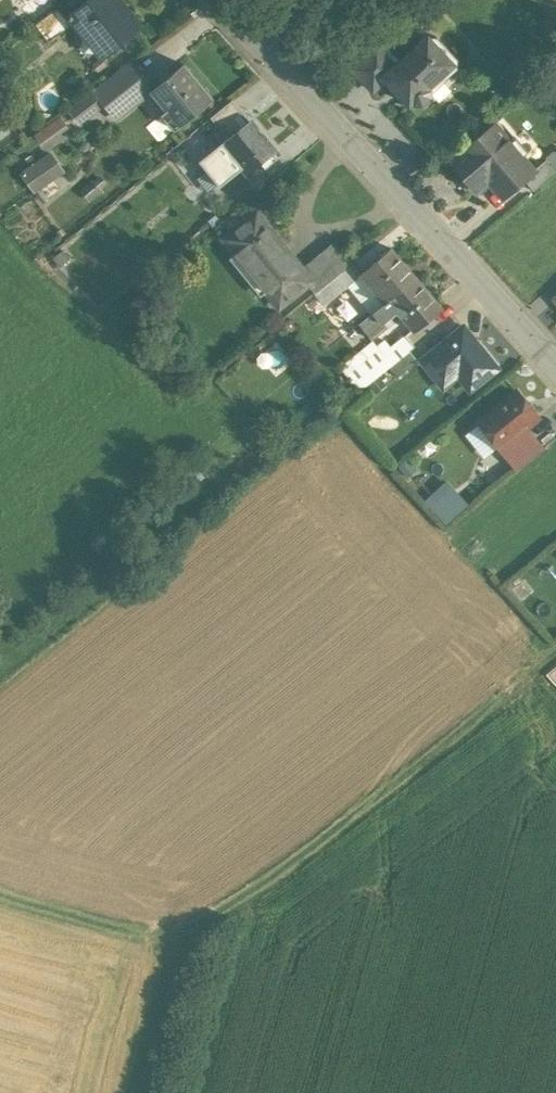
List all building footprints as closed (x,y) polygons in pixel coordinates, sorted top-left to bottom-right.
[(70,16),(82,32),(101,57),(140,27),(119,0),(90,0),(70,16)] [(57,9),(35,25),(48,43),(70,25),(57,9)] [(395,67),(384,78),(385,80),(408,105),(413,101),(415,103),(421,104),(428,97),(428,90),(440,80),(445,80),(456,70),(457,60),(436,38),(427,38),(395,67)] [(377,47),(353,69),(373,91),(385,80),(384,78),(395,67),(377,47)] [(317,66),(310,58),(306,62),(313,69),(317,66)] [(130,63),(94,92),(104,104),(117,119),(151,92),(152,91),(141,77),(130,63)] [(152,91),(151,92),(167,111),(162,115),(174,130),(179,126),(212,99),(183,65),(152,91)] [(94,92),(69,111),(79,123),(104,104),(94,92)] [(232,101),(210,118),(220,130),(225,126),(241,113),(232,101)] [(241,113),(225,126),(233,135),(199,162),(219,186),(241,169),(246,175),(260,163),(265,169),(278,158),(273,153),(277,150),(252,119),(248,122),(241,113)] [(42,141),(72,126),(67,116),(37,131),(42,141)] [(495,124),(450,162),(476,193),(488,183),(502,199),(524,181),(531,175),(530,173),(520,162),(524,158),(495,124)] [(54,150),(24,172),(39,193),(70,171),(54,150)] [(547,159),(530,173),(531,175),(524,181),(533,192),(555,172),(555,169),(547,159)] [(302,271),(255,213),(224,239),(279,307),(307,284),(311,281),(302,271)] [(126,238),(64,237),(64,278),(90,278),(90,293),(115,293),(115,273),(125,273),(126,238)] [(332,246),(302,271),(311,281),(307,284),(315,294),(348,267),(332,246)] [(391,249),(361,274),(386,303),(416,278),(391,249)] [(358,279),(348,267),(315,294),(324,306),(358,279)] [(441,308),(416,278),(386,303),(364,320),(373,331),(396,311),(412,331),(441,308)] [(497,369),(463,327),(421,361),(443,389),(458,377),(470,391),(497,369)] [(384,341),(377,347),(372,342),(340,368),(359,392),(389,368),(410,352),(414,348),(405,336),(390,348),(384,341)] [(410,352),(389,368),(398,378),(417,362),(410,352)] [(537,418),(516,393),(479,423),(499,447),(523,428),(523,429),(537,418)] [(523,428),(499,447),(518,470),(542,451),(523,429),(523,428)]
